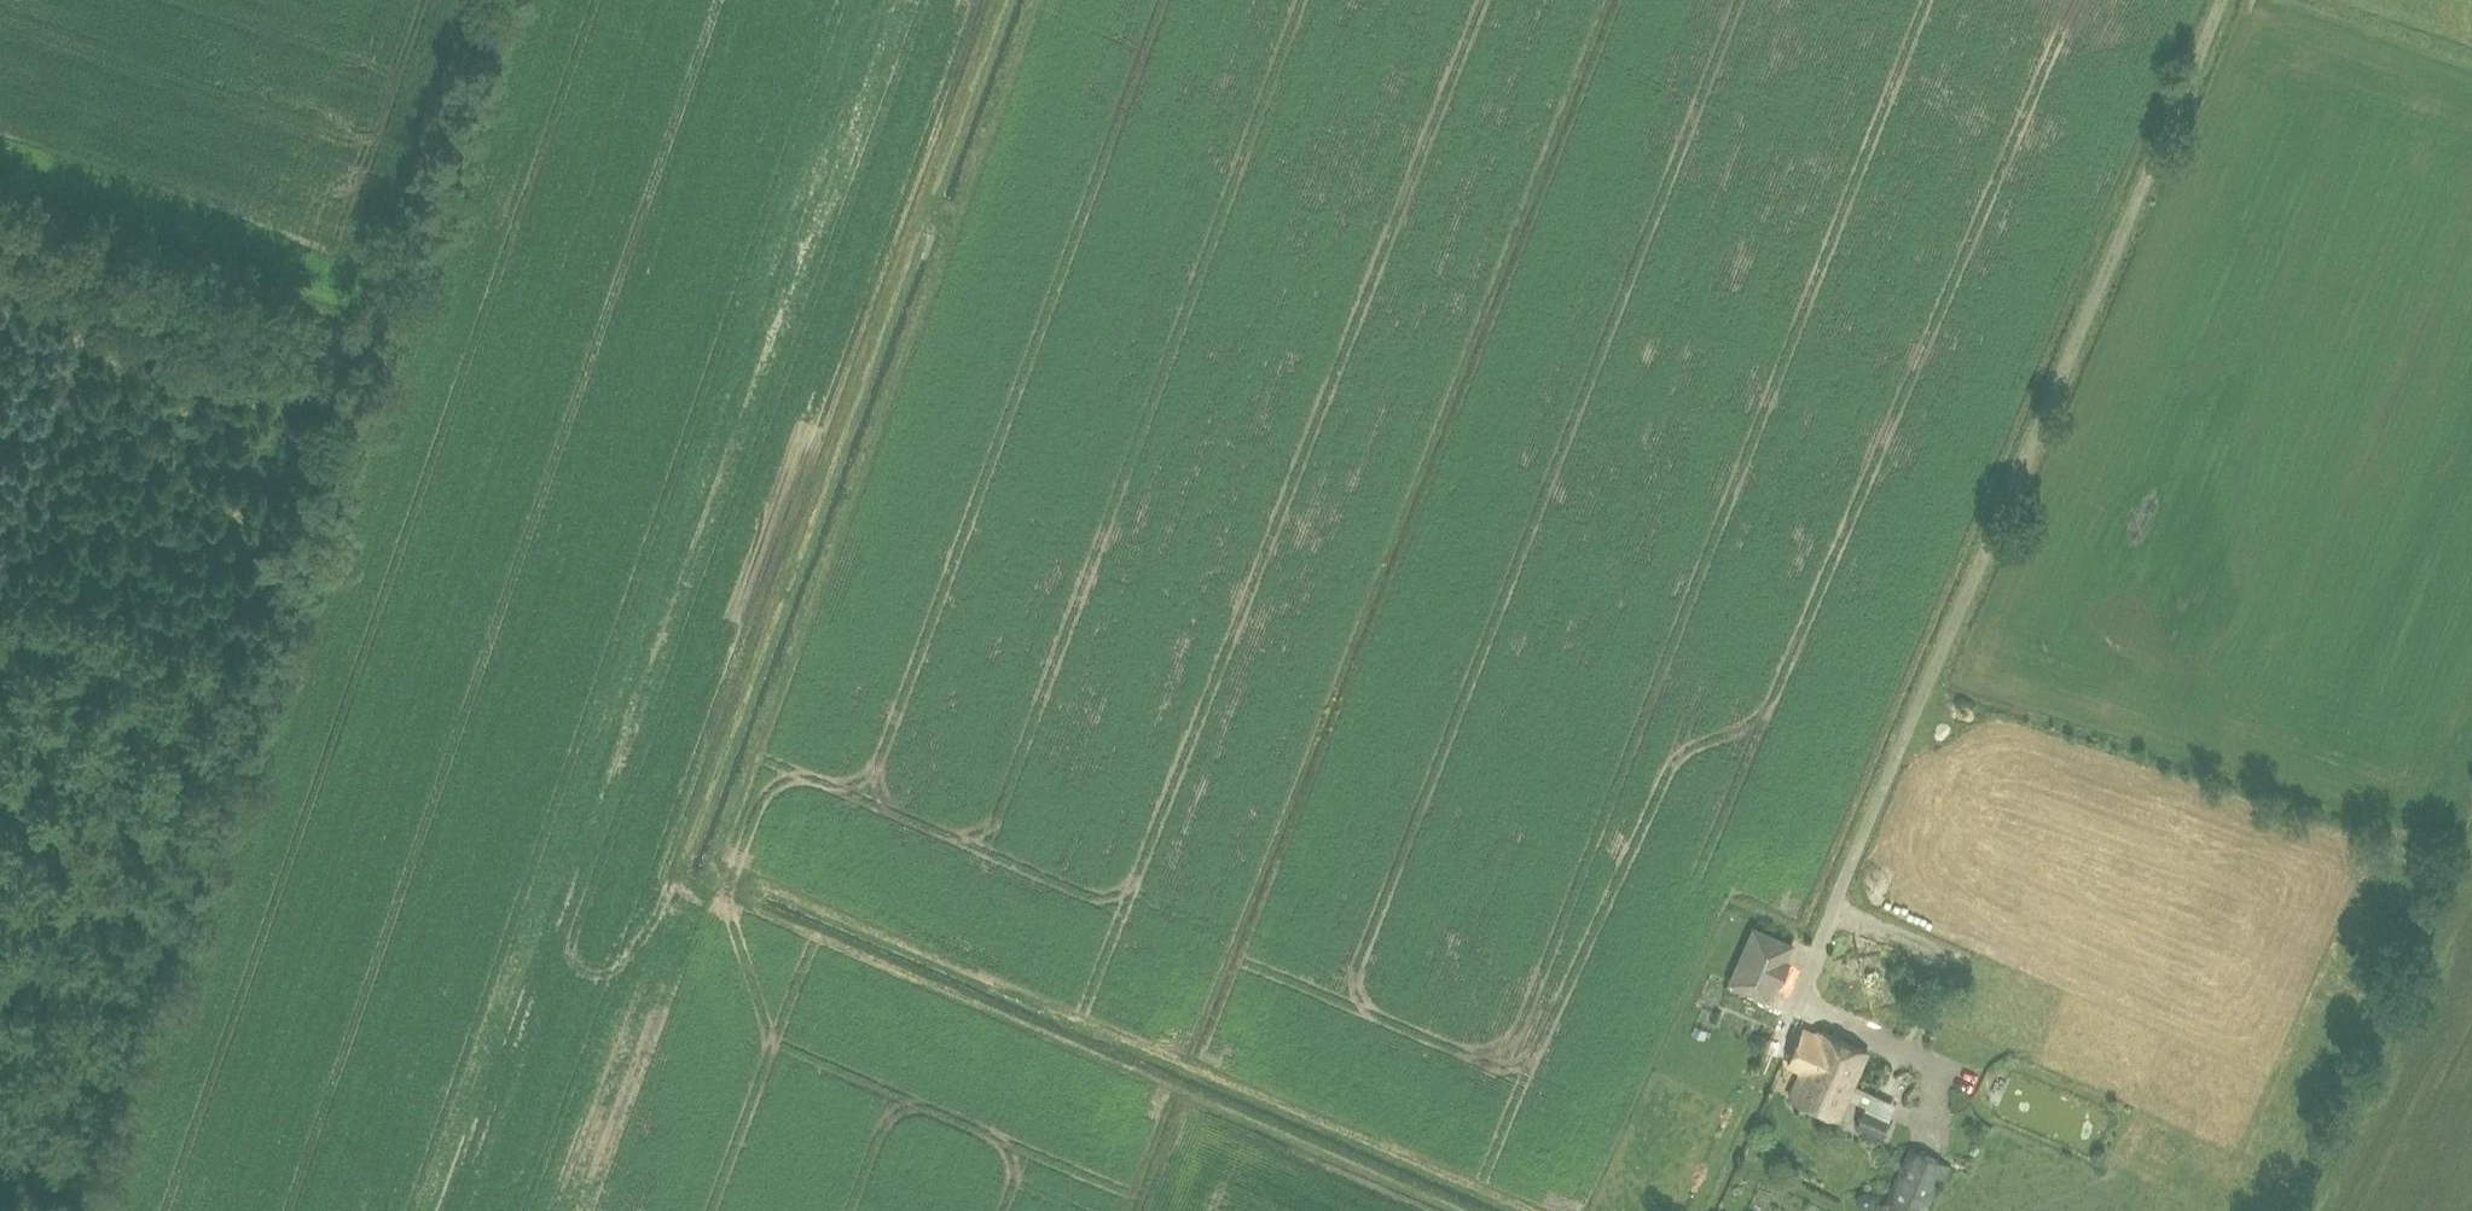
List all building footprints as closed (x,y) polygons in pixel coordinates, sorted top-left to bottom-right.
[(1730,982),(1768,999),(1776,982),(1779,984),(1789,960),(1786,959),(1793,942),(1755,925),(1730,982)] [(1818,1031),(1803,1064),(1852,1086),(1867,1053),(1818,1031)] [(1788,1097),(1837,1119),(1852,1086),(1803,1064),(1788,1097)] [(1859,1095),(1893,1109),(1900,1093),(1866,1079),(1859,1095)] [(1891,1119),(1864,1107),(1856,1126),(1882,1138),(1891,1119)] [(1883,1210),(1925,1210),(1945,1164),(1909,1149),(1883,1210)]
